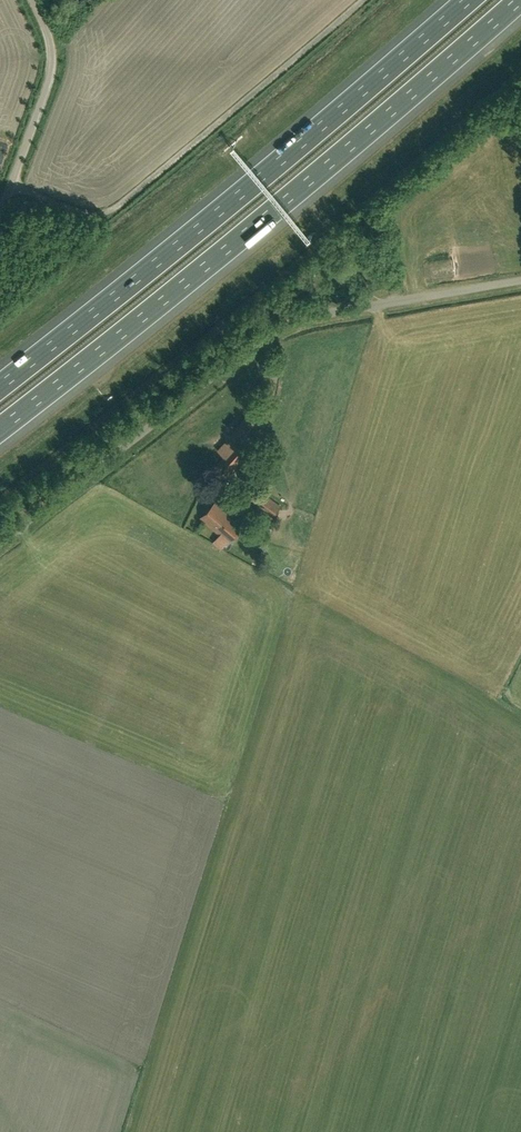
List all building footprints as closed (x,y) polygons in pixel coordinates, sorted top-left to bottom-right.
[(7,431),(12,438),(41,418),(37,412),(7,431)] [(247,417),(240,426),(249,433),(256,424),(247,417)] [(218,449),(225,456),(212,471),(222,480),(244,455),(227,439),(218,449)] [(267,497),(261,505),(273,515),(280,506),(267,497)] [(246,522),(219,499),(202,518),(228,541),(246,522)]
